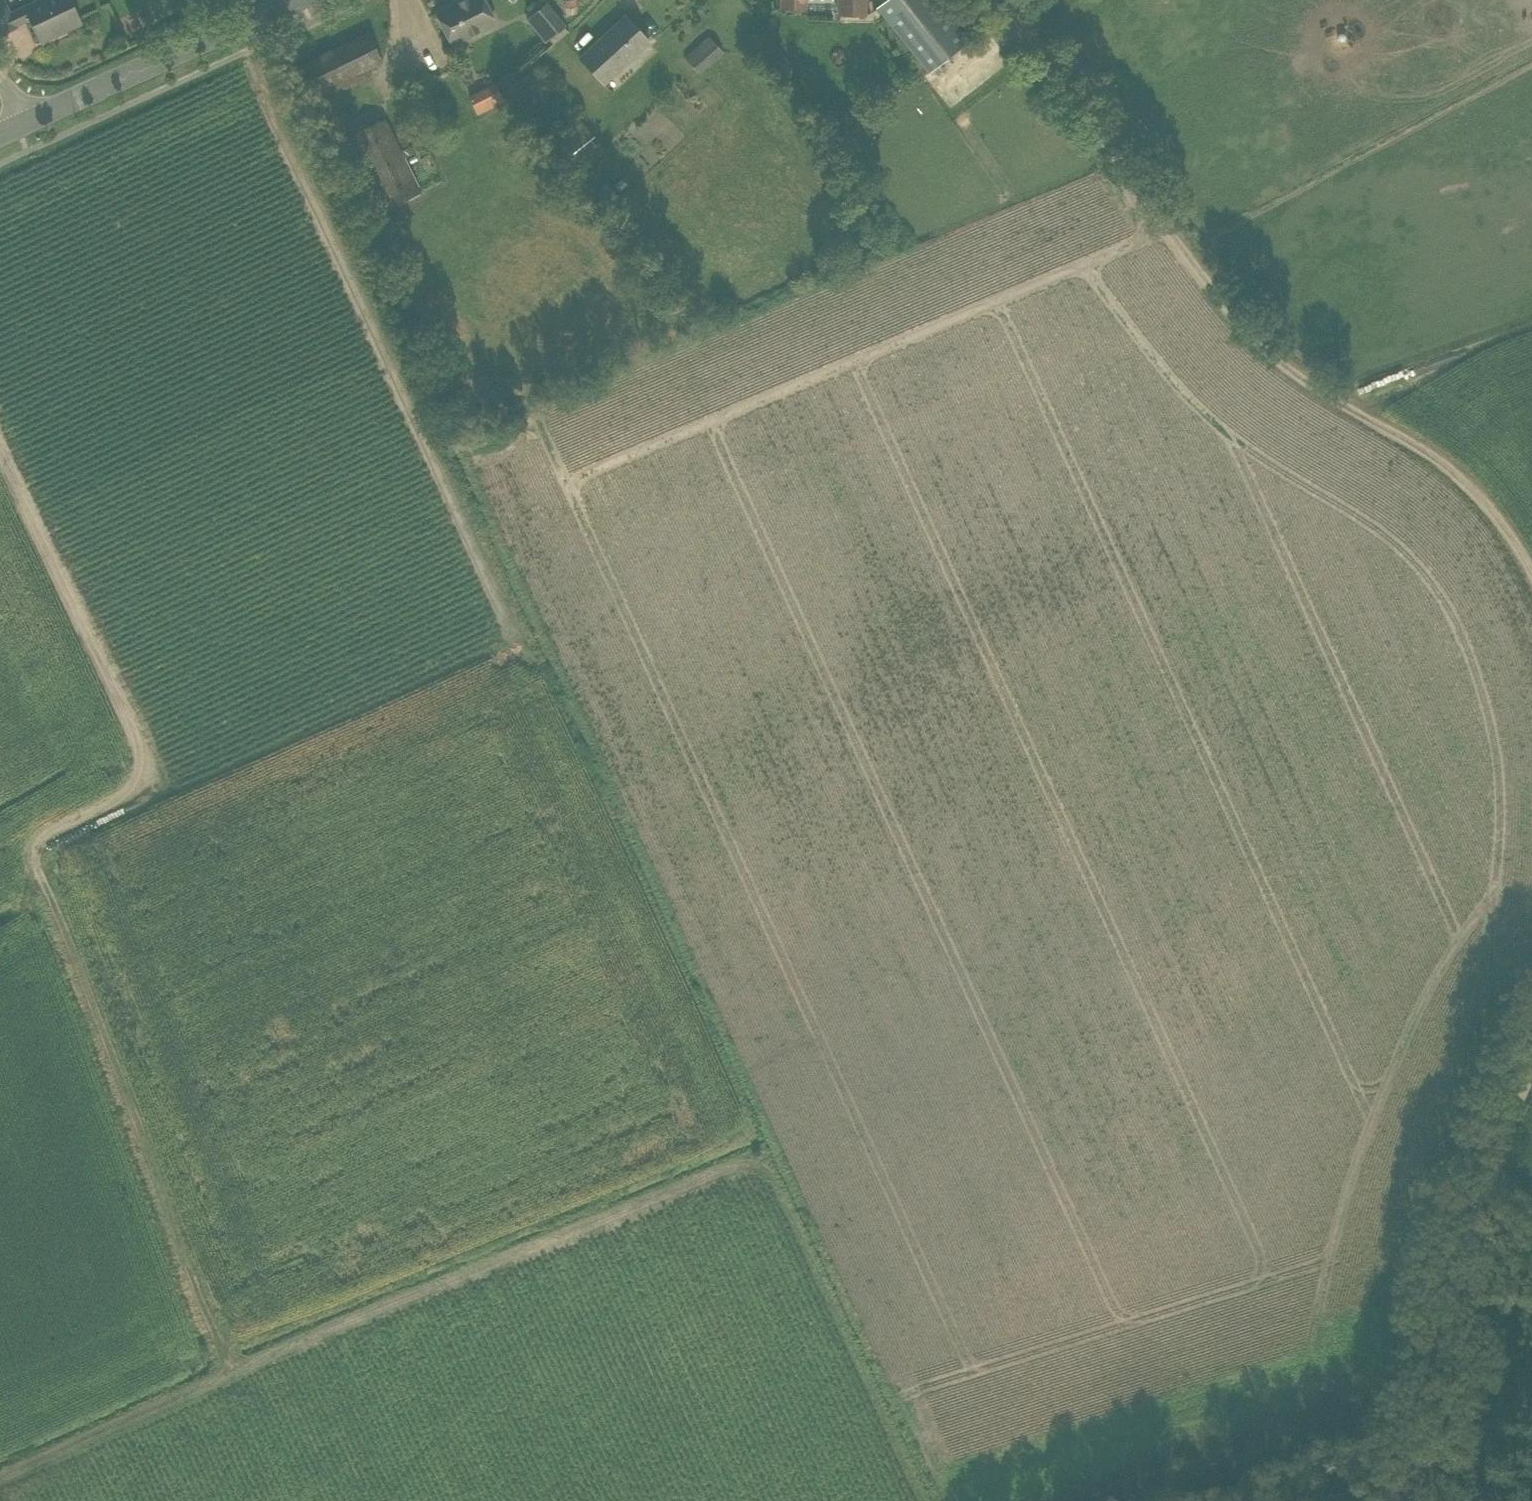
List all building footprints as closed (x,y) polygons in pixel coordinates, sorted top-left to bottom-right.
[(81,22),(71,0),(32,0),(10,10),(6,0),(0,0),(0,34),(16,26),(15,24),(29,18),(41,41),(81,22)] [(436,10),(444,28),(452,45),(496,23),(488,7),(484,0),(457,0),(436,10)] [(779,8),(807,9),(807,1),(807,0),(779,0),(779,8)] [(865,0),(840,0),(839,15),(864,16),(865,0)] [(933,0),(887,0),(878,7),(929,72),(967,42),(933,0)] [(541,40),(562,22),(546,3),(525,21),(541,40)] [(649,41),(626,16),(580,58),(603,83),(649,41)] [(383,60),(368,32),(293,69),(311,105),(370,75),(367,68),(383,60)] [(700,73),(723,52),(710,37),(687,58),(700,73)] [(468,91),(473,113),(500,107),(495,85),(468,91)] [(386,119),(352,135),(386,208),(421,192),(404,157),(417,151),(412,143),(400,149),(386,119)] [(559,143),(582,171),(607,151),(584,123),(559,143)]
